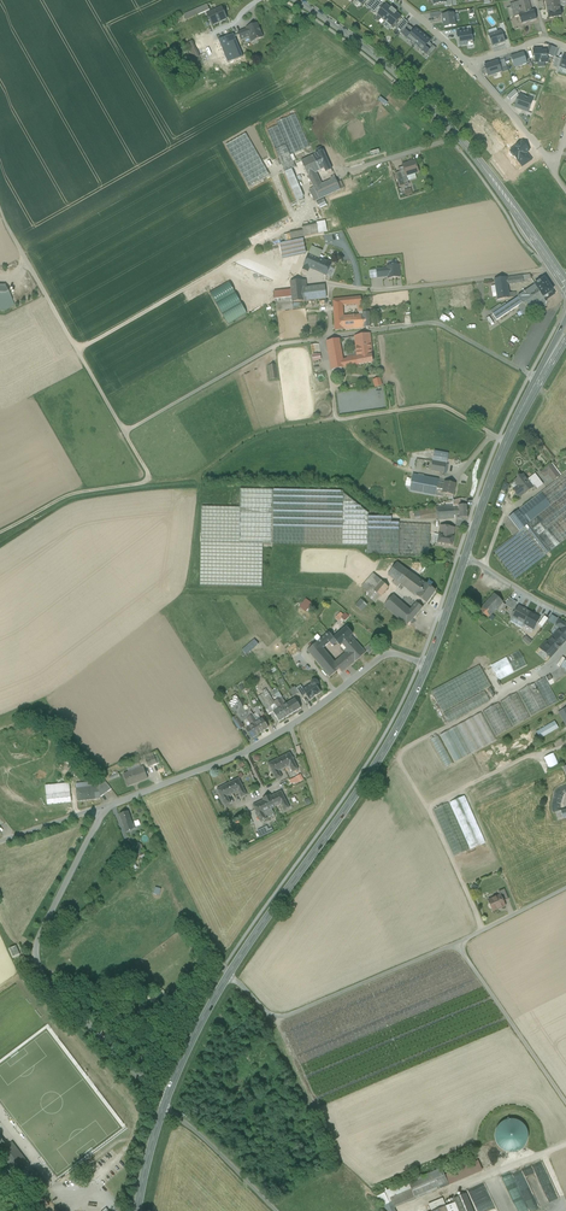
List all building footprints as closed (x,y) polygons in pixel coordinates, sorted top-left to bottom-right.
[(370,9),(377,1),(376,0),(371,0),(366,5),(370,9)] [(510,4),(511,7),(514,17),(519,16),(519,15),(531,12),(528,0),(525,0),(524,0),(510,4)] [(548,13),(549,19),(561,17),(560,12),(559,6),(558,1),(558,0),(546,0),(548,13)] [(381,4),(377,1),(370,9),(375,12),(381,4)] [(207,5),(184,15),(187,21),(198,16),(198,15),(209,10),(207,5)] [(220,5),(211,9),(214,17),(213,18),(216,23),(226,19),(220,5)] [(393,11),(386,5),(377,15),(384,21),(393,11)] [(209,10),(198,15),(198,16),(204,28),(216,23),(213,18),(214,17),(211,9),(209,10)] [(400,17),(393,11),(384,21),(392,28),(400,17)] [(531,12),(519,15),(519,16),(522,25),(536,21),(534,12),(531,12)] [(443,16),(444,27),(455,26),(454,14),(443,16)] [(408,23),(404,20),(397,28),(401,32),(408,23)] [(257,24),(246,29),(247,30),(242,31),(245,38),(250,37),(251,40),(256,38),(257,40),(263,37),(257,24)] [(422,35),(416,30),(408,39),(415,44),(422,35)] [(165,41),(171,38),(169,32),(162,35),(165,41)] [(501,32),(488,36),(492,46),(505,42),(501,32)] [(236,42),(233,35),(231,36),(224,39),(219,41),(228,63),(242,57),(238,46),(236,42)] [(429,40),(422,35),(415,44),(421,50),(429,40)] [(192,41),(185,45),(193,60),(200,57),(192,41)] [(535,49),(535,63),(547,62),(547,49),(535,49)] [(558,67),(565,70),(565,54),(563,52),(561,59),(558,67)] [(523,54),(511,58),(514,67),(527,63),(523,54)] [(501,69),(506,67),(504,60),(498,62),(501,69)] [(498,62),(485,66),(488,76),(501,72),(498,62)] [(515,90),(507,97),(510,101),(518,93),(515,90)] [(520,95),(515,107),(529,113),(533,101),(528,99),(520,95)] [(286,118),(300,151),(309,147),(295,114),(286,118)] [(300,151),(286,118),(276,122),(277,126),(290,156),(292,155),(300,151)] [(276,150),(275,150),(284,172),(292,169),(295,168),(293,162),(295,161),(292,155),(290,156),(277,126),(267,130),(276,150)] [(270,176),(246,134),(225,146),(249,188),(270,176)] [(322,152),(317,154),(320,161),(317,163),(321,171),(324,169),(326,173),(332,170),(322,151),(322,152)] [(317,154),(301,162),(309,177),(316,173),(321,171),(317,163),(320,161),(317,154)] [(415,161),(403,165),(403,167),(404,171),(406,176),(414,174),(419,172),(415,161)] [(292,169),(284,172),(296,200),(304,197),(292,169)] [(300,182),(305,180),(301,171),(296,173),(300,182)] [(404,171),(400,172),(404,186),(409,184),(408,181),(406,176),(404,171)] [(400,172),(395,174),(400,187),(404,186),(400,172)] [(316,173),(309,177),(313,185),(320,181),(316,173)] [(332,180),(322,185),(323,188),(316,191),(320,199),(341,189),(338,183),(335,178),(332,180)] [(320,181),(313,185),(315,189),(316,191),(323,188),(322,185),(320,181)] [(315,189),(311,191),(316,201),(320,199),(316,191),(315,189)] [(323,222),(316,223),(319,234),(325,232),(323,222)] [(316,223),(302,226),(303,230),(304,237),(319,234),(316,223)] [(303,230),(289,233),(291,239),(304,237),(303,230)] [(303,239),(279,244),(282,258),(306,253),(303,239)] [(312,248),(304,266),(310,268),(318,272),(322,263),(318,261),(319,258),(320,258),(322,252),(312,248)] [(320,258),(319,258),(318,261),(322,263),(318,272),(326,276),(332,263),(320,258)] [(388,276),(389,279),(400,278),(398,265),(393,266),(392,266),(387,267),(388,269),(388,276)] [(377,278),(388,276),(388,269),(377,270),(377,278)] [(250,284),(258,288),(263,278),(255,274),(250,284)] [(523,276),(507,278),(508,285),(524,282),(523,280),(523,276)] [(507,278),(494,280),(497,300),(510,298),(509,294),(508,285),(507,278)] [(544,278),(518,296),(518,297),(522,303),(523,304),(524,303),(529,311),(536,306),(539,311),(546,306),(545,305),(546,302),(545,301),(554,294),(552,291),(553,291),(544,278)] [(306,280),(298,281),(299,288),(307,287),(306,280)] [(209,292),(215,303),(235,292),(229,281),(209,292)] [(298,281),(290,282),(291,289),(299,288),(298,281)] [(299,288),(291,289),(291,290),(292,298),(293,303),(326,299),(325,285),(307,287),(299,288)] [(0,288),(0,313),(15,306),(13,302),(5,286),(0,288)] [(291,290),(274,292),(275,300),(292,298),(291,290)] [(215,303),(222,314),(241,303),(235,292),(215,303)] [(520,305),(522,303),(518,297),(504,307),(492,314),(497,321),(520,305)] [(222,314),(228,325),(247,314),(241,303),(222,314)] [(293,303),(276,305),(277,311),(293,309),(293,303)] [(490,311),(492,314),(504,307),(502,303),(490,311)] [(525,313),(529,311),(524,303),(523,304),(522,303),(520,305),(525,313)] [(362,313),(361,313),(362,315),(363,315),(364,328),(370,327),(369,312),(362,313)] [(343,313),(334,314),(335,330),(345,330),(344,317),(343,313)] [(357,315),(344,317),(345,330),(364,328),(363,315),(362,315),(357,315)] [(370,334),(356,337),(357,341),(360,358),(372,356),(370,334)] [(342,368),(343,368),(342,361),(339,340),(328,342),(332,370),(342,368)] [(312,355),(314,361),(322,359),(321,353),(312,355)] [(360,358),(358,359),(359,365),(373,362),(372,356),(360,358)] [(347,360),(349,367),(359,365),(358,359),(357,358),(347,360)] [(270,381),(278,379),(276,365),(268,366),(270,381)] [(375,380),(376,387),(386,384),(384,378),(375,380)] [(432,462),(431,471),(444,473),(446,464),(432,462)] [(560,475),(552,465),(546,469),(549,473),(554,480),(560,475)] [(509,517),(520,531),(513,536),(494,551),(516,579),(565,540),(565,473),(509,517)] [(543,484),(535,474),(527,480),(533,487),(535,485),(537,489),(543,484)] [(527,480),(523,475),(521,476),(519,476),(518,477),(518,479),(515,481),(519,486),(514,490),(516,493),(516,495),(517,497),(519,496),(519,497),(524,493),(525,494),(533,487),(527,480)] [(438,480),(413,476),(411,490),(435,495),(436,488),(437,483),(438,480)] [(444,484),(437,483),(436,488),(443,490),(442,494),(453,496),(456,484),(445,482),(444,484)] [(343,491),(240,489),(240,508),(201,507),(200,586),(262,587),(263,544),(367,546),(367,554),(398,554),(399,523),(391,523),(391,518),(368,517),(368,513),(343,493),(343,491)] [(461,506),(455,506),(456,518),(468,518),(467,505),(461,506)] [(454,506),(436,507),(437,518),(437,520),(456,518),(455,506),(454,506)] [(436,507),(419,511),(420,518),(420,520),(437,518),(436,507)] [(509,517),(504,524),(513,536),(520,531),(509,517)] [(430,525),(399,523),(398,554),(398,556),(429,557),(430,525)] [(455,528),(440,526),(439,534),(454,536),(455,528)] [(454,536),(439,534),(437,543),(452,545),(454,536)] [(426,584),(397,562),(387,575),(394,580),(400,584),(416,597),(426,584)] [(382,581),(373,574),(361,587),(363,589),(369,583),(375,588),(382,581)] [(375,588),(369,583),(363,589),(365,591),(375,600),(376,601),(389,587),(382,581),(375,588)] [(435,591),(426,584),(416,597),(426,604),(435,591)] [(374,602),(375,600),(365,591),(363,593),(374,602)] [(494,594),(479,610),(488,618),(503,602),(494,594)] [(410,610),(393,595),(384,607),(406,625),(416,615),(410,610)] [(312,604),(305,598),(299,606),(305,612),(312,604)] [(517,603),(510,598),(506,605),(505,605),(512,610),(517,603)] [(361,600),(355,606),(361,611),(367,605),(361,600)] [(416,603),(410,610),(416,615),(422,608),(416,603)] [(505,605),(506,605),(503,603),(497,610),(501,613),(505,605)] [(539,618),(518,606),(515,612),(513,612),(512,614),(513,616),(512,617),(519,621),(523,623),(534,629),(539,618)] [(339,621),(342,618),(344,615),(340,612),(336,619),(339,621)] [(350,616),(345,613),(344,615),(342,618),(346,621),(350,616)] [(565,623),(559,620),(557,624),(562,627),(560,629),(565,635),(565,623)] [(347,626),(333,638),(334,639),(339,645),(351,636),(353,634),(347,626)] [(548,642),(557,650),(565,639),(565,635),(560,629),(548,642)] [(325,636),(328,633),(325,630),(319,634),(322,638),(325,636)] [(328,633),(325,636),(330,642),(334,639),(333,638),(329,633),(328,633)] [(322,638),(307,651),(315,659),(325,651),(322,648),(330,642),(325,636),(322,638)] [(365,653),(351,636),(339,645),(347,654),(343,658),(350,666),(365,653)] [(254,640),(245,647),(246,649),(243,651),(244,653),(246,655),(258,644),(254,640)] [(546,641),(540,648),(550,657),(557,650),(548,642),(546,641)] [(371,642),(364,648),(369,653),(376,647),(371,642)] [(295,643),(286,648),(291,657),(300,652),(295,643)] [(526,647),(491,664),(499,679),(533,662),(526,647)] [(334,662),(325,651),(315,659),(329,677),(339,669),(340,669),(334,662)] [(350,666),(343,658),(340,661),(346,669),(350,666)] [(340,661),(338,659),(334,662),(340,669),(339,669),(342,673),(346,669),(340,661)] [(540,668),(535,663),(531,668),(536,672),(540,668)] [(435,690),(432,691),(442,712),(489,685),(478,665),(435,690)] [(554,684),(550,675),(546,677),(550,686),(554,684)] [(545,678),(534,683),(547,707),(558,702),(545,678)] [(306,694),(310,700),(320,692),(317,687),(317,686),(318,683),(317,681),(314,680),(312,682),(311,685),(303,690),(306,694)] [(534,683),(518,692),(531,716),(547,707),(534,683)] [(239,687),(242,692),(247,689),(244,684),(239,687)] [(300,685),(296,688),(299,693),(302,698),(306,694),(303,690),(300,685)] [(295,687),(289,690),(292,696),(299,693),(296,688),(295,687)] [(258,697),(261,701),(266,698),(270,695),(266,689),(262,692),(263,694),(258,697)] [(484,691),(443,713),(448,724),(489,701),(484,691)] [(530,718),(517,693),(501,702),(514,727),(530,718)] [(271,706),(275,704),(274,702),(270,695),(266,698),(271,706)] [(247,719),(250,717),(246,711),(245,711),(236,696),(232,698),(234,700),(231,702),(234,707),(233,707),(240,719),(242,718),(247,719)] [(271,706),(266,698),(261,701),(266,710),(271,706)] [(295,712),(289,702),(284,705),(280,698),(277,700),(287,717),(295,712)] [(289,702),(295,712),(301,708),(295,699),(289,702)] [(287,717),(277,700),(274,702),(275,704),(278,709),(273,712),(273,713),(279,722),(287,717)] [(244,721),(248,728),(251,726),(247,719),(242,718),(240,719),(233,707),(234,707),(231,702),(228,703),(237,716),(238,719),(240,723),(244,721)] [(512,727),(499,703),(483,712),(483,713),(496,736),(512,727)] [(278,709),(275,704),(271,706),(266,710),(269,715),(273,713),(273,712),(278,709)] [(428,739),(417,745),(433,775),(497,739),(496,736),(483,713),(430,742),(428,739)] [(240,723),(238,719),(234,721),(239,730),(244,728),(240,723)] [(257,722),(254,724),(260,733),(268,728),(262,719),(261,720),(257,722)] [(555,723),(537,733),(540,738),(558,728),(555,723)] [(254,724),(251,726),(248,728),(246,729),(252,738),(260,733),(254,724)] [(152,753),(144,756),(148,766),(156,763),(152,753)] [(290,753),(279,758),(284,768),(289,766),(293,772),(298,770),(290,753)] [(554,753),(544,758),(549,769),(559,764),(554,753)] [(279,758),(268,764),(277,780),(282,778),(279,771),(284,768),(279,758)] [(532,763),(529,758),(525,760),(528,767),(533,765),(533,764),(533,763),(532,763)] [(525,760),(504,770),(508,777),(528,767),(525,760)] [(130,772),(142,768),(140,763),(128,767),(130,772)] [(130,772),(124,775),(128,786),(147,779),(143,768),(142,768),(130,772)] [(238,779),(228,784),(233,794),(238,791),(241,798),(247,795),(238,779)] [(106,782),(99,786),(100,797),(111,789),(106,782)] [(69,784),(45,786),(46,796),(70,793),(69,784)] [(228,784),(217,789),(225,806),(231,803),(227,797),(233,794),(228,784)] [(93,787),(80,789),(76,789),(77,802),(101,799),(100,797),(99,786),(93,787)] [(271,797),(270,797),(273,801),(276,807),(281,804),(284,811),(290,808),(281,791),(271,797)] [(70,793),(46,796),(48,805),(71,802),(70,793)] [(270,795),(262,799),(263,800),(266,805),(273,801),(270,797),(271,797),(270,795)] [(485,842),(464,796),(449,803),(470,849),(485,842)] [(263,800),(253,806),(261,822),(267,819),(265,817),(263,813),(271,809),(276,807),(273,801),(266,805),(263,800)] [(469,850),(448,804),(433,811),(454,857),(469,850)] [(128,812),(119,815),(123,825),(129,823),(132,822),(128,812)] [(260,838),(267,835),(264,828),(257,831),(260,838)] [(144,878),(147,885),(155,880),(152,874),(144,878)] [(155,887),(153,894),(160,895),(162,889),(155,887)] [(504,889),(499,892),(500,895),(501,896),(503,902),(508,899),(504,889)] [(500,895),(488,900),(490,904),(489,904),(488,906),(489,907),(491,908),(493,911),(505,906),(503,902),(501,896),(500,895)] [(20,954),(16,956),(13,948),(11,949),(16,960),(21,957),(20,954)] [(154,1004),(158,1002),(156,1000),(165,993),(163,990),(156,996),(154,994),(150,998),(154,1004)] [(165,993),(156,1000),(158,1002),(160,1005),(169,998),(165,993)] [(499,1125),(495,1131),(495,1138),(497,1143),(501,1148),(506,1151),(513,1152),(519,1150),(524,1146),(527,1140),(528,1135),(526,1128),(522,1123),(515,1120),(510,1119),(503,1121),(499,1125)] [(13,1143),(10,1146),(25,1166),(28,1163),(13,1143)] [(25,1166),(10,1146),(4,1150),(1,1153),(16,1172),(25,1166)] [(478,1161),(445,1175),(449,1185),(482,1171),(478,1161)] [(441,1168),(408,1182),(411,1189),(411,1190),(415,1199),(449,1185),(445,1175),(441,1168)] [(28,1169),(22,1173),(29,1182),(35,1178),(28,1169)] [(523,1170),(510,1173),(512,1182),(508,1181),(505,1182),(505,1184),(505,1183),(507,1190),(516,1188),(518,1194),(520,1186),(524,1185),(520,1184),(519,1183),(522,1182),(523,1180),(524,1174),(523,1170)] [(464,1189),(466,1193),(473,1210),(500,1210),(485,1180),(464,1189)] [(411,1190),(390,1198),(394,1208),(415,1199),(411,1190)] [(466,1193),(454,1199),(459,1210),(473,1210),(466,1193)] [(539,1207),(534,1196),(530,1197),(531,1200),(519,1205),(520,1205),(523,1204),(525,1208),(522,1209),(521,1208),(518,1210),(519,1210),(531,1210),(539,1207)] [(433,1210),(459,1210),(455,1202),(433,1210)]
